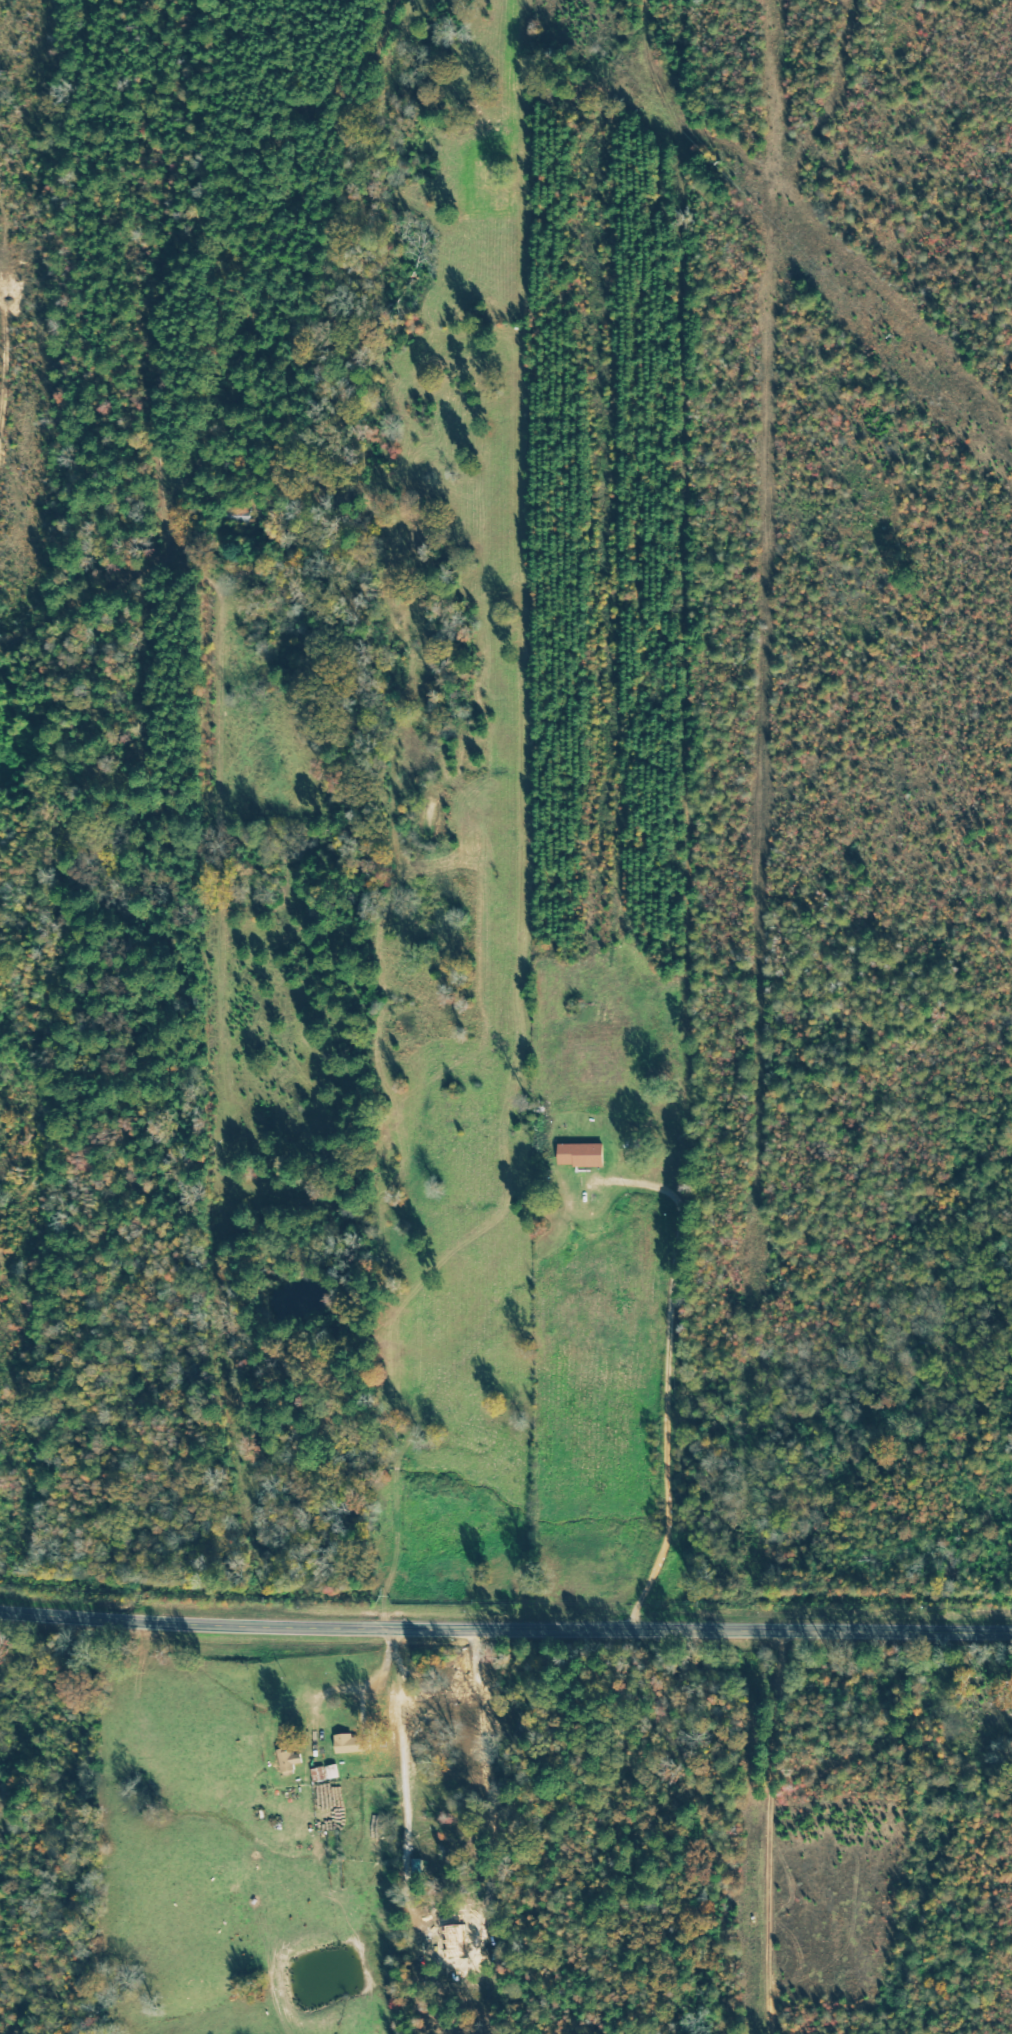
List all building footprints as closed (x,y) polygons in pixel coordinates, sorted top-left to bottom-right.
[(555,1167),(602,1167),(603,1146),(556,1145),(555,1167)] [(376,1750),(374,1737),(357,1739),(356,1734),(338,1736),(341,1755),(376,1750)] [(284,1774),(300,1771),(298,1765),(307,1764),(304,1752),(291,1755),(290,1750),(280,1752),(284,1774)] [(323,1781),(342,1778),(340,1766),(327,1768),(327,1774),(322,1775),(323,1781)]
